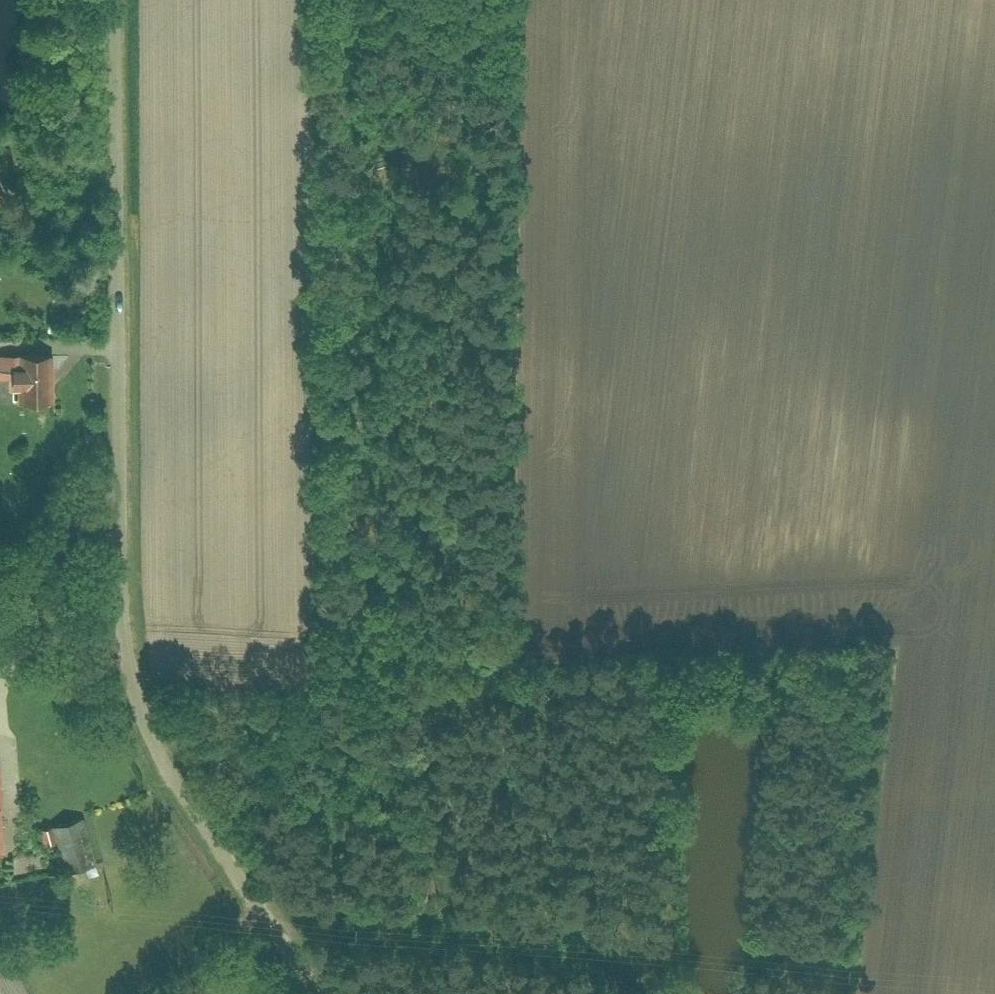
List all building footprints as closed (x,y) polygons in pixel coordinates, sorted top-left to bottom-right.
[(49,403),(49,353),(13,353),(13,403),(49,403)] [(92,866),(82,818),(49,825),(59,873),(92,866)]
